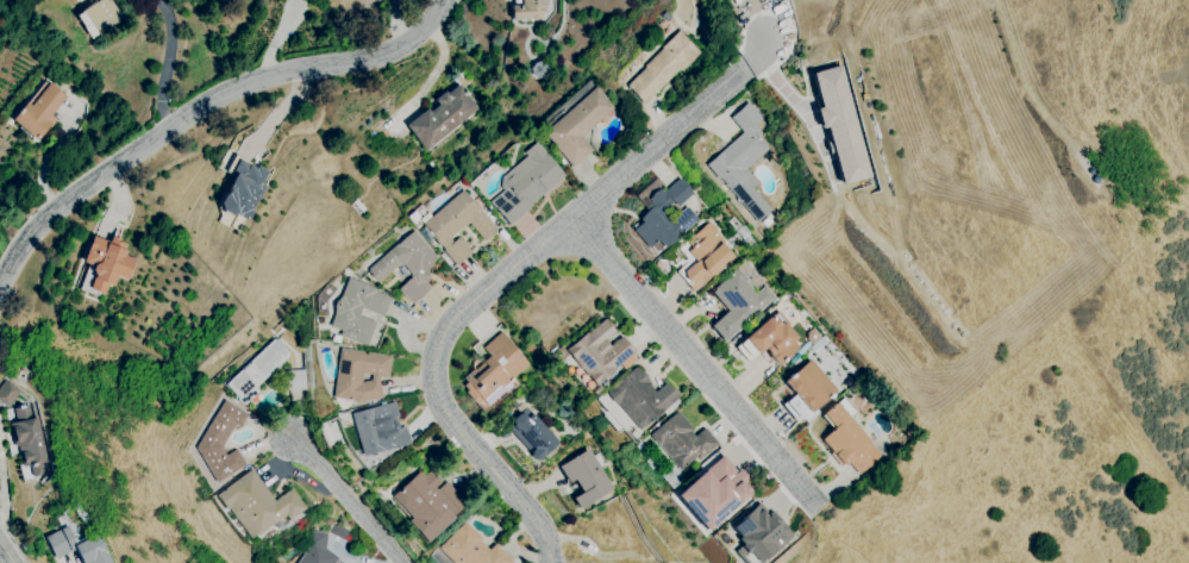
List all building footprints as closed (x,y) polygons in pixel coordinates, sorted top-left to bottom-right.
[(81,12),(98,0),(108,0),(121,19),(98,36),(81,12)] [(532,20),(537,20),(538,19),(542,19),(540,13),(545,13),(544,6),(546,6),(546,0),(514,0),(514,5),(511,5),(512,20),(531,19),(532,20)] [(683,67),(644,105),(626,86),(645,67),(644,65),(663,48),(662,46),(680,30),(702,52),(686,68),(683,67)] [(841,65),(871,176),(841,184),(826,127),(820,129),(815,108),(821,107),(812,73),(841,65)] [(49,82),(65,96),(50,115),(56,120),(50,129),(48,126),(37,140),(11,119),(26,102),(30,106),(49,82)] [(478,108),(458,83),(446,94),(445,90),(434,99),(439,105),(430,112),(427,108),(406,125),(427,151),(478,108)] [(615,108),(582,137),(593,150),(572,167),(543,132),(596,86),(615,108)] [(770,149),(746,169),(758,183),(753,188),(772,209),(757,223),(719,177),(718,179),(706,164),(744,132),(731,118),(750,101),(764,119),(756,125),(763,133),(759,136),(770,149)] [(502,177),(527,156),(524,152),(537,142),(565,176),(546,192),(528,207),(530,208),(509,226),(489,201),(503,189),(501,187),(502,177)] [(254,212),(250,219),(246,219),(239,217),(238,213),(232,215),(223,211),(220,204),(225,194),(227,193),(229,192),(226,192),(233,177),(231,176),(232,175),(226,171),(236,154),(248,161),(246,163),(256,168),(258,165),(269,171),(263,183),(268,186),(263,196),(259,195),(252,209),(254,212)] [(674,201),(663,211),(671,220),(688,207),(699,219),(665,248),(658,240),(650,249),(633,230),(643,221),(640,219),(647,212),(645,208),(652,202),(649,199),(661,188),(664,193),(681,177),(694,194),(678,207),(674,201)] [(497,231),(486,242),(469,223),(463,229),(462,227),(450,238),(453,242),(459,237),(473,252),(457,265),(444,250),(445,249),(442,245),(440,246),(432,236),(433,236),(423,224),(463,189),(476,205),(477,205),(482,209),(481,211),(497,231)] [(688,251),(697,262),(695,264),(694,263),(684,271),(693,282),(688,284),(694,292),(734,257),(724,244),(726,242),(716,231),(718,230),(711,221),(694,234),(700,242),(688,251)] [(425,269),(438,257),(414,230),(368,269),(380,282),(400,264),(405,264),(412,273),(411,279),(399,289),(412,305),(431,288),(426,282),(428,282),(430,269),(425,269)] [(94,275),(95,275),(89,289),(105,294),(108,284),(114,287),(118,276),(127,280),(136,259),(125,256),(127,251),(125,250),(127,244),(120,242),(120,239),(112,236),(109,243),(93,236),(83,262),(93,265),(92,270),(94,275)] [(776,298),(724,342),(711,326),(728,311),(712,290),(739,267),(750,280),(747,281),(757,293),(766,286),(776,298)] [(349,277),(330,326),(342,331),(340,336),(368,346),(376,323),(359,315),(362,308),(384,317),(392,298),(376,292),(377,288),(349,277)] [(744,338),(772,314),(774,315),(778,311),(787,321),(786,323),(797,338),(794,342),(799,348),(778,364),(769,354),(770,354),(768,350),(771,346),(769,344),(758,354),(744,338)] [(588,333),(605,319),(617,332),(606,340),(611,346),(622,337),(636,351),(617,367),(618,368),(596,386),(567,350),(588,332),(588,333)] [(473,368),(474,369),(463,379),(468,382),(464,386),(468,390),(465,392),(473,400),(478,395),(483,401),(500,386),(502,389),(514,380),(513,379),(530,364),(502,332),(483,348),(490,356),(484,361),(483,359),(477,358),(474,363),(473,368)] [(233,398),(236,395),(225,384),(274,339),(276,340),(277,339),(290,352),(288,354),(290,356),(256,388),(259,392),(244,406),(233,398)] [(380,381),(380,376),(388,377),(392,356),(340,348),(333,398),(355,401),(356,405),(383,398),(380,381)] [(809,359),(837,390),(811,413),(783,381),(809,359)] [(639,430),(643,426),(644,428),(678,398),(667,383),(656,392),(651,384),(652,383),(637,367),(607,392),(639,430)] [(305,370),(283,371),(284,391),(305,390),(305,370)] [(7,408),(19,391),(3,380),(0,385),(0,403),(7,408)] [(224,445),(224,450),(226,455),(237,449),(246,465),(217,483),(195,448),(224,400),(248,414),(240,427),(236,425),(224,445)] [(394,402),(399,417),(395,418),(396,420),(398,420),(400,428),(405,426),(409,444),(363,456),(351,413),(394,402)] [(882,455),(859,474),(849,462),(844,465),(821,439),(836,427),(824,414),(837,402),(882,455)] [(32,405),(13,409),(16,424),(10,425),(18,462),(29,460),(30,467),(45,463),(32,405)] [(538,461),(543,457),(542,456),(558,443),(528,407),(507,426),(531,453),(531,455),(534,461),(538,461)] [(677,411),(694,428),(692,431),(695,437),(705,428),(719,444),(699,461),(696,457),(681,471),(650,434),(677,411)] [(589,448),(613,489),(580,509),(572,498),(582,492),(575,480),(569,483),(559,465),(589,448)] [(750,490),(744,483),(749,480),(740,469),(737,471),(724,456),(706,470),(676,495),(707,531),(751,494),(749,492),(750,490)] [(286,515),(257,536),(256,534),(250,539),(229,508),(226,509),(215,495),(251,469),(275,501),(292,488),(306,508),(289,520),(286,515)] [(393,496),(412,518),(408,521),(426,543),(455,518),(452,515),(467,503),(446,481),(443,484),(431,470),(425,476),(421,471),(393,496)] [(731,527),(739,537),(738,538),(743,544),(734,551),(745,562),(762,562),(793,536),(782,523),(780,525),(775,519),(777,517),(772,511),(769,513),(759,502),(731,527)] [(337,562),(339,562),(297,562),(313,543),(328,519),(349,530),(346,542),(330,533),(326,549),(339,558),(337,562)] [(513,562),(512,562),(454,562),(439,548),(467,521),(482,539),(480,540),(489,550),(495,544),(513,562)] [(74,544),(67,526),(43,536),(52,559),(76,549),(82,562),(112,562),(100,533),(74,544)]
